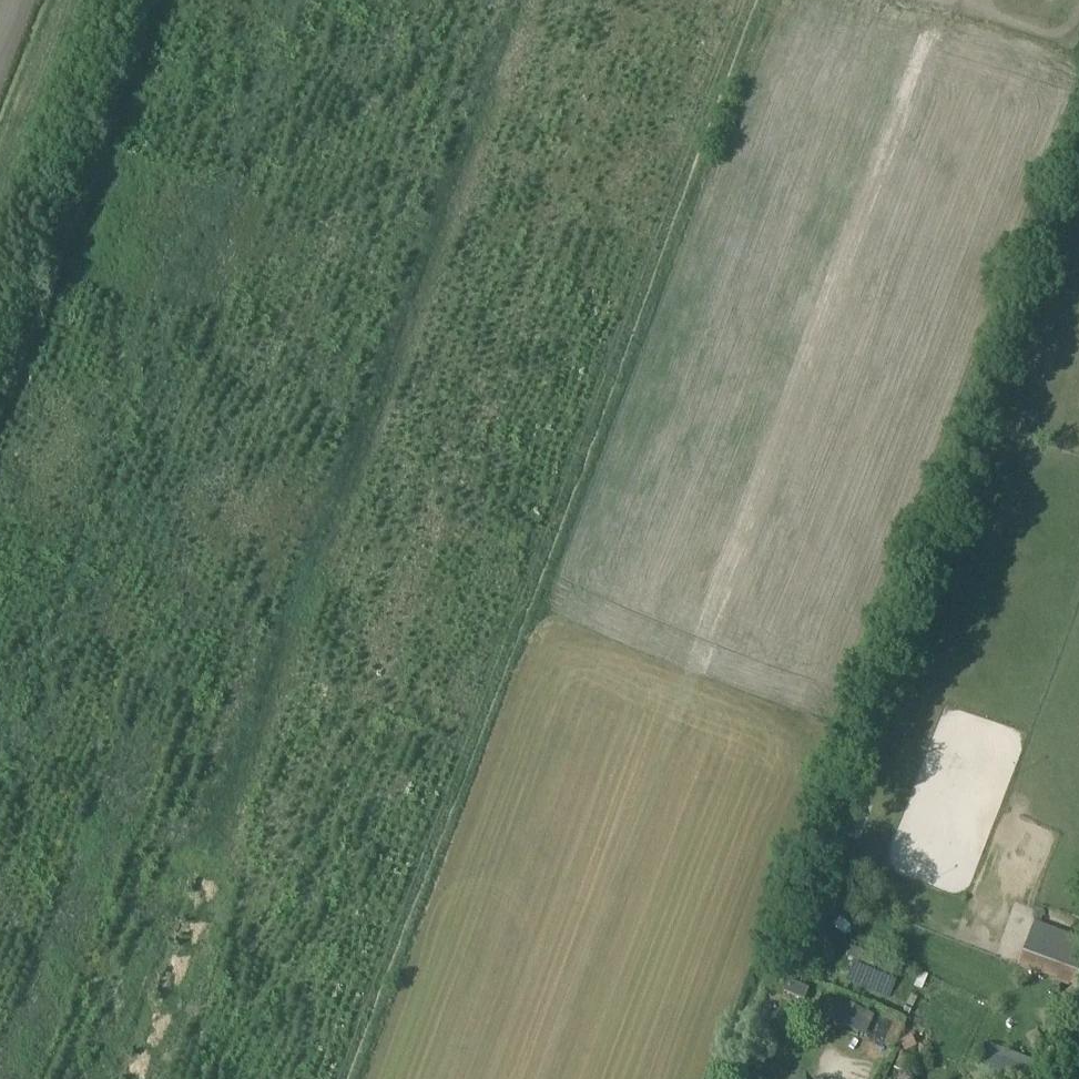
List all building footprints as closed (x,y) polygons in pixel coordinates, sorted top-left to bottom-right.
[(1035,923),(1019,967),(1078,989),(1078,939),(1035,923)] [(1039,1063),(989,1045),(977,1078),(1033,1078),(1039,1063)]
